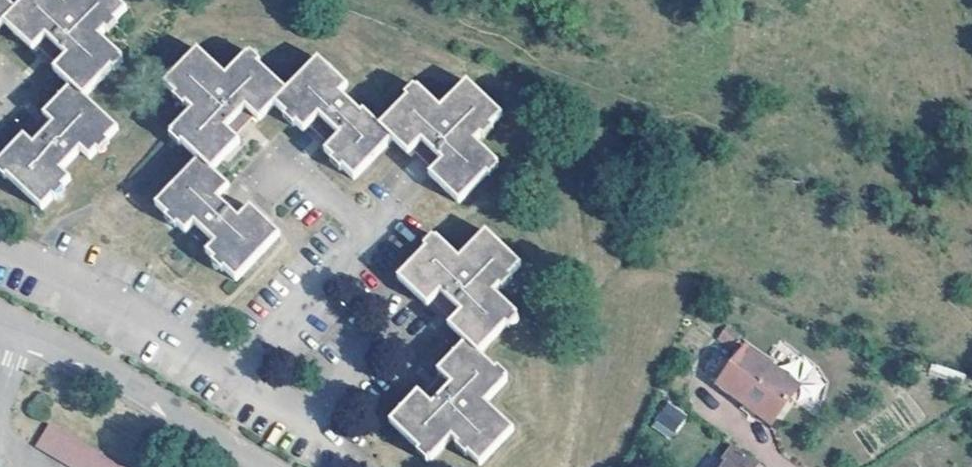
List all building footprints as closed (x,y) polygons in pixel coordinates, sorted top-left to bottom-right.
[(6,21),(19,9),(10,0),(0,0),(0,28),(6,21)] [(84,96),(110,70),(113,72),(124,62),(120,59),(121,57),(100,37),(106,30),(109,32),(119,21),(117,19),(127,8),(119,0),(70,0),(67,3),(64,0),(28,0),(19,9),(6,21),(36,49),(43,41),(64,61),(57,69),(74,86),(84,96)] [(276,101),(287,90),(258,64),(260,60),(251,52),(226,77),(199,51),(165,85),(176,95),(173,99),(184,110),(188,106),(194,111),(169,137),(180,146),(182,143),(199,160),(213,168),(240,141),(232,132),(253,111),(261,117),(276,101)] [(393,139),(380,127),(363,111),(360,115),(337,94),(345,85),(317,59),(287,90),(276,101),(287,111),(283,115),(294,126),(298,122),(305,129),(315,118),(336,139),(326,148),(334,156),(330,160),(341,170),(344,166),(356,177),(393,139)] [(380,127),(393,139),(409,155),(416,147),(437,167),(430,175),(460,202),(487,174),(490,177),(499,167),(497,164),(499,162),(496,158),(494,159),(475,140),(480,134),(484,136),(493,127),(490,124),(501,111),(467,79),(440,108),(418,86),(416,89),(413,86),(404,95),(407,99),(380,127)] [(84,96),(74,86),(47,113),(57,123),(36,145),(26,135),(0,162),(0,172),(6,177),(9,174),(43,206),(54,195),(57,199),(66,189),(63,186),(70,178),(62,169),(82,149),(91,156),(98,150),(101,152),(110,143),(107,140),(117,128),(84,96)] [(230,185),(213,168),(199,160),(158,203),(169,214),(165,218),(177,229),(181,224),(187,231),(197,221),(218,242),(210,251),(216,258),(213,261),(224,272),(228,269),(238,278),(280,233),(252,205),(240,217),(220,197),(230,185)] [(452,324),(469,341),(479,351),(506,325),(508,326),(518,318),(514,315),(516,312),(495,291),(501,284),(504,287),(514,276),(511,274),(521,263),(486,230),(459,257),(434,234),(425,243),(429,247),(401,276),(430,303),(437,295),(459,316),(452,324)] [(751,336),(733,321),(727,328),(745,342),(751,336)] [(479,351),(469,341),(442,370),(450,377),(427,399),(421,392),(393,420),(421,447),(417,451),(427,460),(453,434),(460,440),(457,444),(466,453),(470,449),(482,461),(512,429),(485,401),(508,379),(505,377),(508,374),(499,365),(496,368),(479,351)] [(803,383),(750,343),(722,381),(776,422),(803,383)] [(667,401),(649,424),(669,439),(687,416),(667,401)] [(50,422),(36,445),(74,466),(126,466),(50,422)] [(737,445),(725,461),(730,465),(728,466),(767,466),(737,445)]
